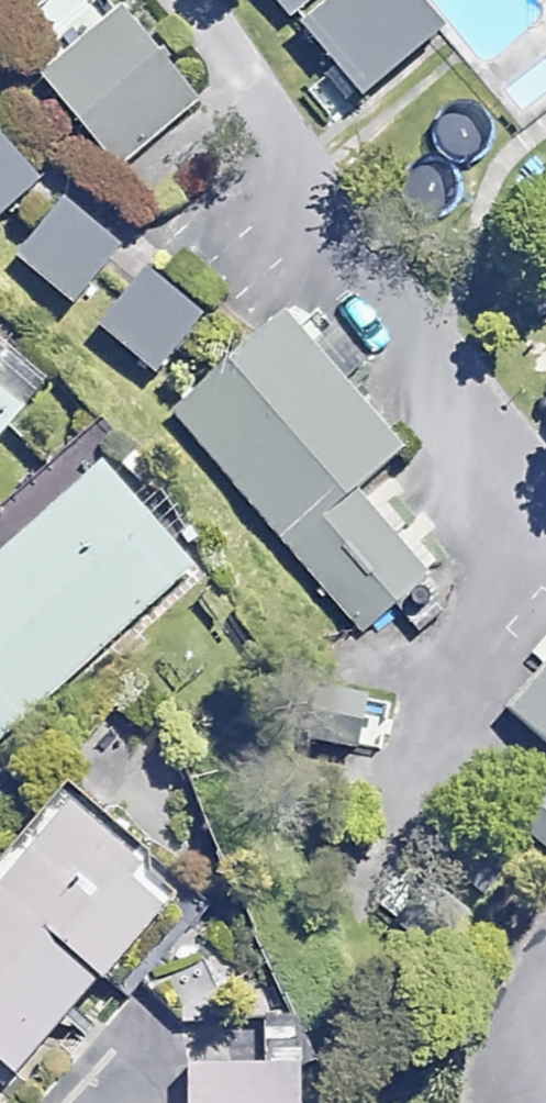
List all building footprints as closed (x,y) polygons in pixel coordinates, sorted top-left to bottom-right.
[(111,0),(56,0),(37,18),(70,53),(44,77),(126,167),(201,99),(111,0)] [(277,26),(307,0),(259,0),(277,26)] [(289,35),(348,112),(441,42),(408,0),(335,0),(289,35)] [(0,128),(0,225),(48,176),(0,128)] [(125,252),(56,187),(4,242),(72,308),(125,252)] [(202,311),(146,269),(102,327),(158,369),(202,311)] [(400,449),(281,317),(150,435),(198,487),(215,471),(362,634),(426,576),(351,493),(400,449)] [(0,519),(0,753),(203,588),(87,448),(0,519)] [(506,710),(545,741),(545,658),(506,710)] [(27,1058),(41,1074),(221,907),(122,802),(0,915),(0,1083),(27,1058)] [(168,1066),(165,1102),(284,1102),(286,1076),(168,1066)]
